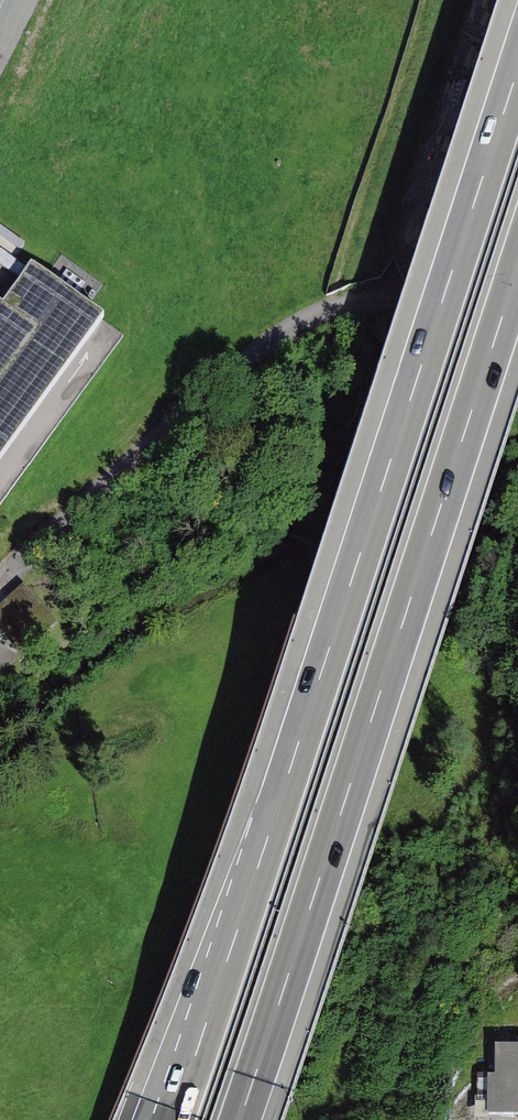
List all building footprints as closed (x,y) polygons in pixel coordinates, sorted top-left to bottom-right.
[(0,288),(0,500),(128,321),(61,274),(34,312),(0,288)] [(0,612),(0,633),(21,656),(56,625),(25,590),(0,612)] [(496,1041),(496,1070),(487,1070),(488,1114),(517,1114),(517,1041),(496,1041)]
